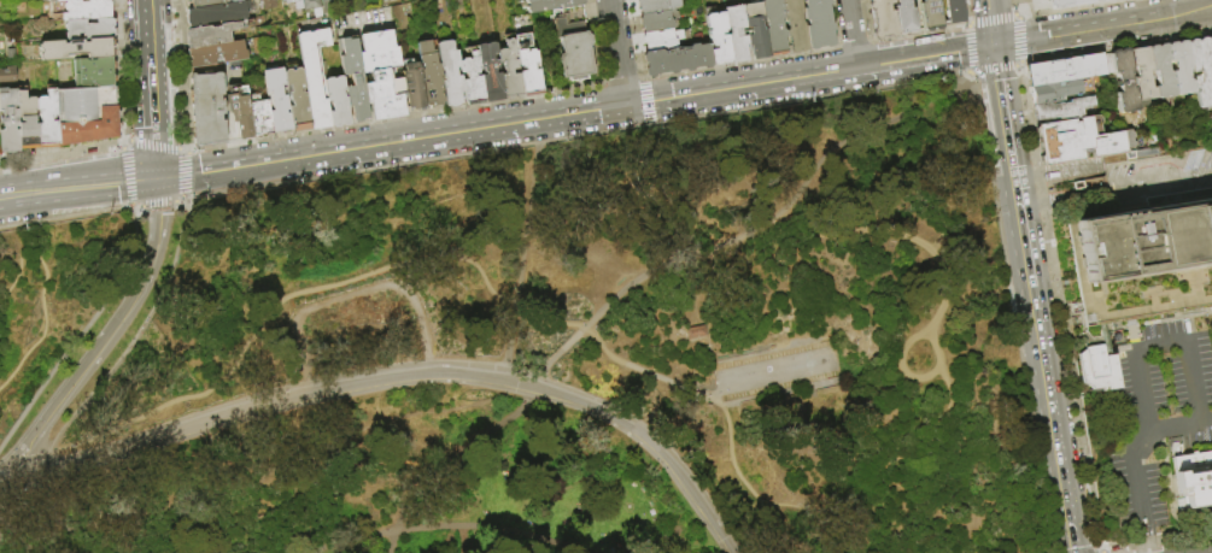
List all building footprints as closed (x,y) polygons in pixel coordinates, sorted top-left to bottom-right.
[(52,2),(75,1),(84,1),(109,0),(110,0),(110,1),(112,2),(112,17),(111,18),(111,19),(98,20),(86,20),(66,22),(53,23),(52,2)] [(192,10),(221,5),(221,8),(226,7),(226,5),(229,4),(233,4),(244,1),(250,0),(252,10),(247,11),(248,18),(246,20),(241,22),(219,25),(219,23),(206,24),(206,28),(188,30),(187,16),(188,14),(188,11),(192,10)] [(192,10),(190,0),(244,0),(244,1),(233,4),(233,1),(229,2),(229,4),(226,5),(221,5),(192,10)] [(263,10),(261,0),(274,0),(275,7),(263,10)] [(303,10),(320,7),(318,0),(301,0),(303,10)] [(331,0),(319,0),(320,13),(332,11),(331,0)] [(526,1),(526,0),(585,0),(586,4),(585,6),(562,10),(561,6),(558,7),(558,10),(545,12),(544,8),(541,10),(543,12),(528,14),(527,11),(523,12),(521,1),(526,1)] [(638,8),(637,0),(678,0),(678,1),(672,2),(673,11),(642,16),(640,10),(638,8)] [(762,2),(764,0),(772,0),(782,0),(785,20),(783,20),(784,30),(786,31),(787,37),(786,39),(789,54),(771,57),(762,2)] [(785,20),(782,0),(801,0),(803,10),(806,8),(808,20),(806,20),(806,27),(808,27),(813,49),(813,51),(795,54),(792,53),(790,39),(787,37),(786,31),(789,29),(787,19),(785,20)] [(806,8),(804,0),(829,0),(836,46),(813,49),(808,27),(808,20),(806,8)] [(870,2),(869,0),(894,0),(895,5),(890,5),(891,12),(896,11),(900,35),(898,39),(892,39),(890,37),(883,39),(882,40),(878,41),(874,40),(873,37),(872,34),(874,31),(871,13),(868,11),(867,5),(870,2)] [(895,5),(894,0),(913,0),(918,33),(900,35),(896,11),(895,5)] [(923,1),(920,0),(938,0),(943,28),(941,31),(937,31),(933,29),(931,33),(926,33),(924,30),(919,4),(923,4),(923,1)] [(950,25),(946,0),(964,0),(967,22),(950,25)] [(1053,10),(1051,0),(1093,0),(1094,2),(1094,4),(1091,4),(1090,6),(1087,6),(1085,5),(1064,8),(1062,10),(1058,11),(1056,8),(1053,10)] [(771,58),(755,60),(753,46),(750,47),(749,36),(748,29),(743,6),(762,2),(771,57),(771,58)] [(743,6),(748,29),(743,29),(744,36),(749,36),(750,47),(746,47),(749,61),(733,65),(732,61),(728,36),(731,34),(731,29),(727,30),(725,12),(724,8),(743,6)] [(644,34),(643,28),(640,27),(639,19),(642,18),(642,16),(673,11),(678,10),(680,19),(678,20),(679,29),(673,29),(644,34)] [(732,61),(731,61),(730,64),(725,64),(724,63),(722,63),(721,65),(716,65),(715,65),(714,65),(712,51),(718,49),(718,47),(713,47),(713,41),(710,42),(708,31),(710,31),(710,30),(709,30),(708,28),(705,17),(707,14),(714,14),(715,16),(718,13),(725,12),(727,30),(727,31),(725,31),(725,34),(721,34),(721,37),(726,36),(728,36),(732,61)] [(584,22),(585,33),(589,31),(589,34),(591,36),(592,43),(591,47),(595,75),(587,76),(589,81),(569,83),(569,80),(562,80),(558,55),(562,55),(560,39),(557,40),(554,19),(557,19),(557,17),(568,14),(569,24),(584,22)] [(66,22),(86,20),(87,25),(98,24),(98,20),(111,19),(112,19),(112,20),(115,22),(115,27),(112,29),(115,30),(115,36),(112,39),(83,40),(83,35),(78,35),(78,40),(69,41),(66,40),(66,34),(68,31),(66,30),(66,25),(66,22)] [(186,30),(188,30),(206,28),(210,27),(212,29),(219,28),(219,25),(241,22),(242,30),(233,31),(230,34),(232,43),(219,46),(218,42),(216,42),(216,46),(189,51),(186,30)] [(332,125),(333,128),(312,131),(312,129),(306,93),(306,88),(303,70),(298,34),(329,29),(332,48),(320,49),(326,81),(328,102),(330,113),(332,125)] [(648,53),(646,46),(643,45),(642,37),(644,36),(644,34),(673,29),(675,39),(678,39),(679,47),(648,53)] [(408,100),(403,100),(405,117),(374,122),(371,101),(368,102),(365,84),(373,83),(371,73),(363,75),(359,53),(363,53),(361,36),(392,30),(394,48),(399,47),(403,67),(391,69),(393,81),(404,78),(408,100)] [(515,36),(531,34),(533,49),(537,49),(539,64),(534,64),(535,71),(539,70),(544,94),(525,98),(525,96),(521,73),(520,72),(526,71),(526,69),(522,69),(522,67),(520,67),(515,39),(515,36)] [(370,119),(363,120),(363,123),(356,124),(352,107),(350,108),(346,88),(353,87),(352,76),(345,77),(341,58),(344,58),(341,40),(357,36),(359,53),(363,75),(365,84),(368,102),(370,119)] [(112,39),(112,40),(115,41),(115,45),(113,46),(113,51),(115,52),(115,54),(113,57),(113,58),(96,59),(88,60),(88,55),(68,57),(68,60),(43,63),(40,59),(40,55),(42,53),(42,52),(40,49),(40,45),(41,42),(64,41),(64,45),(69,43),(69,41),(78,40),(83,40),(112,39)] [(520,70),(514,71),(514,75),(521,73),(525,96),(523,96),(522,99),(516,100),(515,98),(514,100),(508,101),(505,99),(500,75),(507,75),(504,64),(499,65),(498,60),(498,54),(497,51),(507,49),(505,41),(515,39),(520,67),(520,70)] [(1208,39),(1211,64),(1211,65),(1208,65),(1210,77),(1211,76),(1211,81),(1211,107),(1198,110),(1195,94),(1195,93),(1198,93),(1195,77),(1200,76),(1199,72),(1191,73),(1191,71),(1187,42),(1188,42),(1190,41),(1194,40),(1196,41),(1199,41),(1200,39),(1205,39),(1206,39),(1208,39)] [(189,51),(216,46),(219,46),(232,43),(244,41),(245,51),(247,51),(248,60),(224,64),(223,59),(221,59),(221,55),(217,55),(217,60),(216,60),(216,65),(191,69),(189,61),(192,61),(192,58),(189,58),(188,51),(189,51)] [(443,80),(441,80),(445,106),(434,107),(434,105),(433,104),(427,105),(420,63),(418,57),(420,57),(417,43),(432,41),(433,51),(435,51),(438,65),(440,64),(443,80)] [(466,94),(461,94),(463,105),(461,106),(458,106),(452,107),(450,107),(447,107),(443,80),(440,64),(437,45),(439,42),(450,41),(453,42),(455,52),(458,51),(459,63),(461,67),(456,69),(458,77),(462,77),(463,82),(466,94)] [(1167,45),(1169,43),(1175,42),(1177,43),(1178,42),(1184,41),(1185,42),(1187,42),(1191,71),(1189,71),(1190,82),(1193,81),(1195,93),(1195,94),(1176,96),(1172,72),(1175,72),(1173,61),(1170,61),(1167,45)] [(498,54),(493,54),(494,60),(498,60),(499,65),(500,70),(496,70),(497,73),(500,73),(500,75),(505,99),(505,100),(486,104),(481,76),(486,76),(486,72),(484,72),(482,69),(480,69),(478,52),(478,47),(479,45),(484,45),(487,46),(488,43),(493,42),(494,43),(496,43),(497,51),(498,54)] [(714,66),(712,69),(705,70),(703,67),(695,69),(693,71),(687,72),(685,70),(679,71),(677,75),(672,75),(669,73),(656,75),(655,78),(651,80),(648,78),(645,76),(645,71),(648,69),(646,65),(644,63),(643,55),(648,53),(679,47),(699,45),(699,46),(710,45),(712,51),(714,65),(714,66)] [(1148,48),(1149,46),(1155,46),(1158,47),(1159,45),(1165,45),(1166,45),(1167,45),(1170,61),(1166,61),(1169,72),(1172,72),(1176,96),(1157,100),(1157,98),(1154,87),(1158,87),(1157,77),(1153,77),(1148,48)] [(1101,55),(1108,54),(1111,51),(1118,49),(1119,52),(1120,49),(1126,48),(1129,49),(1131,67),(1132,73),(1130,73),(1132,88),(1135,88),(1137,101),(1138,111),(1119,114),(1116,94),(1120,93),(1117,73),(1103,75),(1101,55)] [(1129,49),(1148,48),(1153,77),(1150,78),(1152,88),(1154,87),(1157,98),(1137,101),(1135,88),(1134,78),(1136,78),(1135,67),(1131,67),(1129,49)] [(481,72),(479,72),(479,73),(475,75),(476,77),(481,76),(486,104),(467,106),(466,94),(463,82),(468,81),(467,73),(462,75),(461,67),(459,63),(462,61),(463,59),(467,59),(469,60),(472,58),(470,53),(478,52),(480,69),(481,72)] [(1025,65),(1100,53),(1101,55),(1103,75),(1090,77),(1031,87),(1029,87),(1025,65)] [(113,58),(113,63),(116,64),(116,67),(115,70),(115,76),(117,77),(117,82),(115,83),(115,87),(99,88),(98,87),(89,87),(89,89),(76,89),(75,60),(87,60),(88,61),(95,61),(96,59),(113,58)] [(427,106),(425,106),(425,108),(414,110),(412,108),(409,108),(408,100),(404,78),(403,72),(405,72),(405,65),(420,63),(427,105),(427,106)] [(312,129),(293,133),(293,131),(291,113),(291,111),(289,108),(293,107),(293,102),(291,102),(289,93),(291,93),(291,88),(287,88),(286,86),(285,73),(287,70),(291,70),(289,66),(297,66),(297,69),(300,69),(301,70),(303,70),(306,88),(303,89),(304,93),(306,93),(312,129)] [(293,131),(274,134),(270,113),(275,112),(271,94),(268,94),(264,72),(283,69),(285,73),(286,86),(282,87),(283,98),(288,96),(289,108),(291,111),(287,111),(287,114),(291,113),(293,131)] [(13,81),(12,78),(4,78),(4,70),(0,70),(0,81),(13,81)] [(194,149),(191,73),(195,73),(195,75),(213,75),(217,73),(221,73),(223,75),(226,116),(222,116),(222,122),(227,122),(228,145),(194,149)] [(350,127),(344,128),(341,125),(340,128),(334,129),(332,125),(330,113),(334,112),(332,101),(328,102),(326,81),(327,78),(332,78),(334,80),(336,77),(341,77),(344,78),(346,90),(344,90),(345,98),(346,98),(351,123),(350,127)] [(1031,87),(1090,77),(1093,93),(1060,98),(1061,102),(1034,107),(1031,87)] [(117,87),(117,90),(118,90),(119,100),(117,100),(118,111),(119,111),(119,120),(118,120),(118,124),(119,124),(121,133),(119,133),(119,137),(60,147),(59,123),(58,116),(57,90),(76,89),(89,89),(99,88),(115,87),(117,87)] [(1,153),(0,131),(5,131),(4,124),(1,124),(1,118),(4,118),(4,112),(0,112),(0,89),(8,89),(8,90),(18,90),(18,92),(18,107),(16,107),(16,111),(18,111),(19,118),(19,124),(19,128),(17,128),(17,131),(19,130),(21,151),(21,152),(16,153),(16,154),(8,154),(7,153),(1,153)] [(60,148),(41,149),(39,125),(41,125),(41,111),(39,111),(37,100),(40,98),(46,98),(48,99),(48,89),(57,89),(57,90),(58,116),(55,117),(55,119),(53,119),(53,123),(59,123),(60,147),(60,148)] [(41,149),(21,151),(19,130),(19,128),(19,124),(25,123),(25,120),(22,122),(22,118),(19,118),(18,111),(18,107),(18,92),(27,92),(28,100),(29,99),(35,98),(37,100),(39,111),(39,112),(36,112),(37,125),(39,125),(41,149)] [(254,139),(240,141),(238,123),(234,124),(233,114),(232,116),(229,99),(248,96),(250,104),(254,137),(254,139)] [(1034,107),(1061,102),(1094,98),(1095,106),(1083,108),(1084,118),(1058,122),(1058,118),(1035,122),(1032,107),(1034,107)] [(274,134),(254,137),(250,104),(269,100),(270,113),(274,134)] [(1037,125),(1058,122),(1084,118),(1100,116),(1100,117),(1101,117),(1102,123),(1100,124),(1102,135),(1131,130),(1131,133),(1134,133),(1135,139),(1132,140),(1134,143),(1135,142),(1136,149),(1135,149),(1135,152),(1093,159),(1091,149),(1082,151),(1083,160),(1044,166),(1041,164),(1040,157),(1042,155),(1040,137),(1036,135),(1035,129),(1037,128),(1037,125)] [(1100,326),(1101,336),(1091,337),(1087,331),(1083,335),(1087,341),(1088,347),(1085,348),(1085,349),(1079,354),(1083,384),(1091,388),(1093,390),(1101,389),(1101,393),(1120,389),(1116,354),(1111,355),(1106,325),(1126,322),(1128,328),(1137,325),(1136,319),(1211,307),(1211,200),(1083,220),(1083,218),(1068,220),(1082,302),(1072,304),(1073,314),(1084,312),(1087,328),(1100,326)] [(684,328),(702,324),(704,335),(687,339),(684,328)] [(1193,455),(1211,452),(1211,504),(1187,508),(1184,498),(1179,499),(1176,473),(1173,473),(1171,463),(1170,463),(1170,458),(1191,454),(1193,455)]
